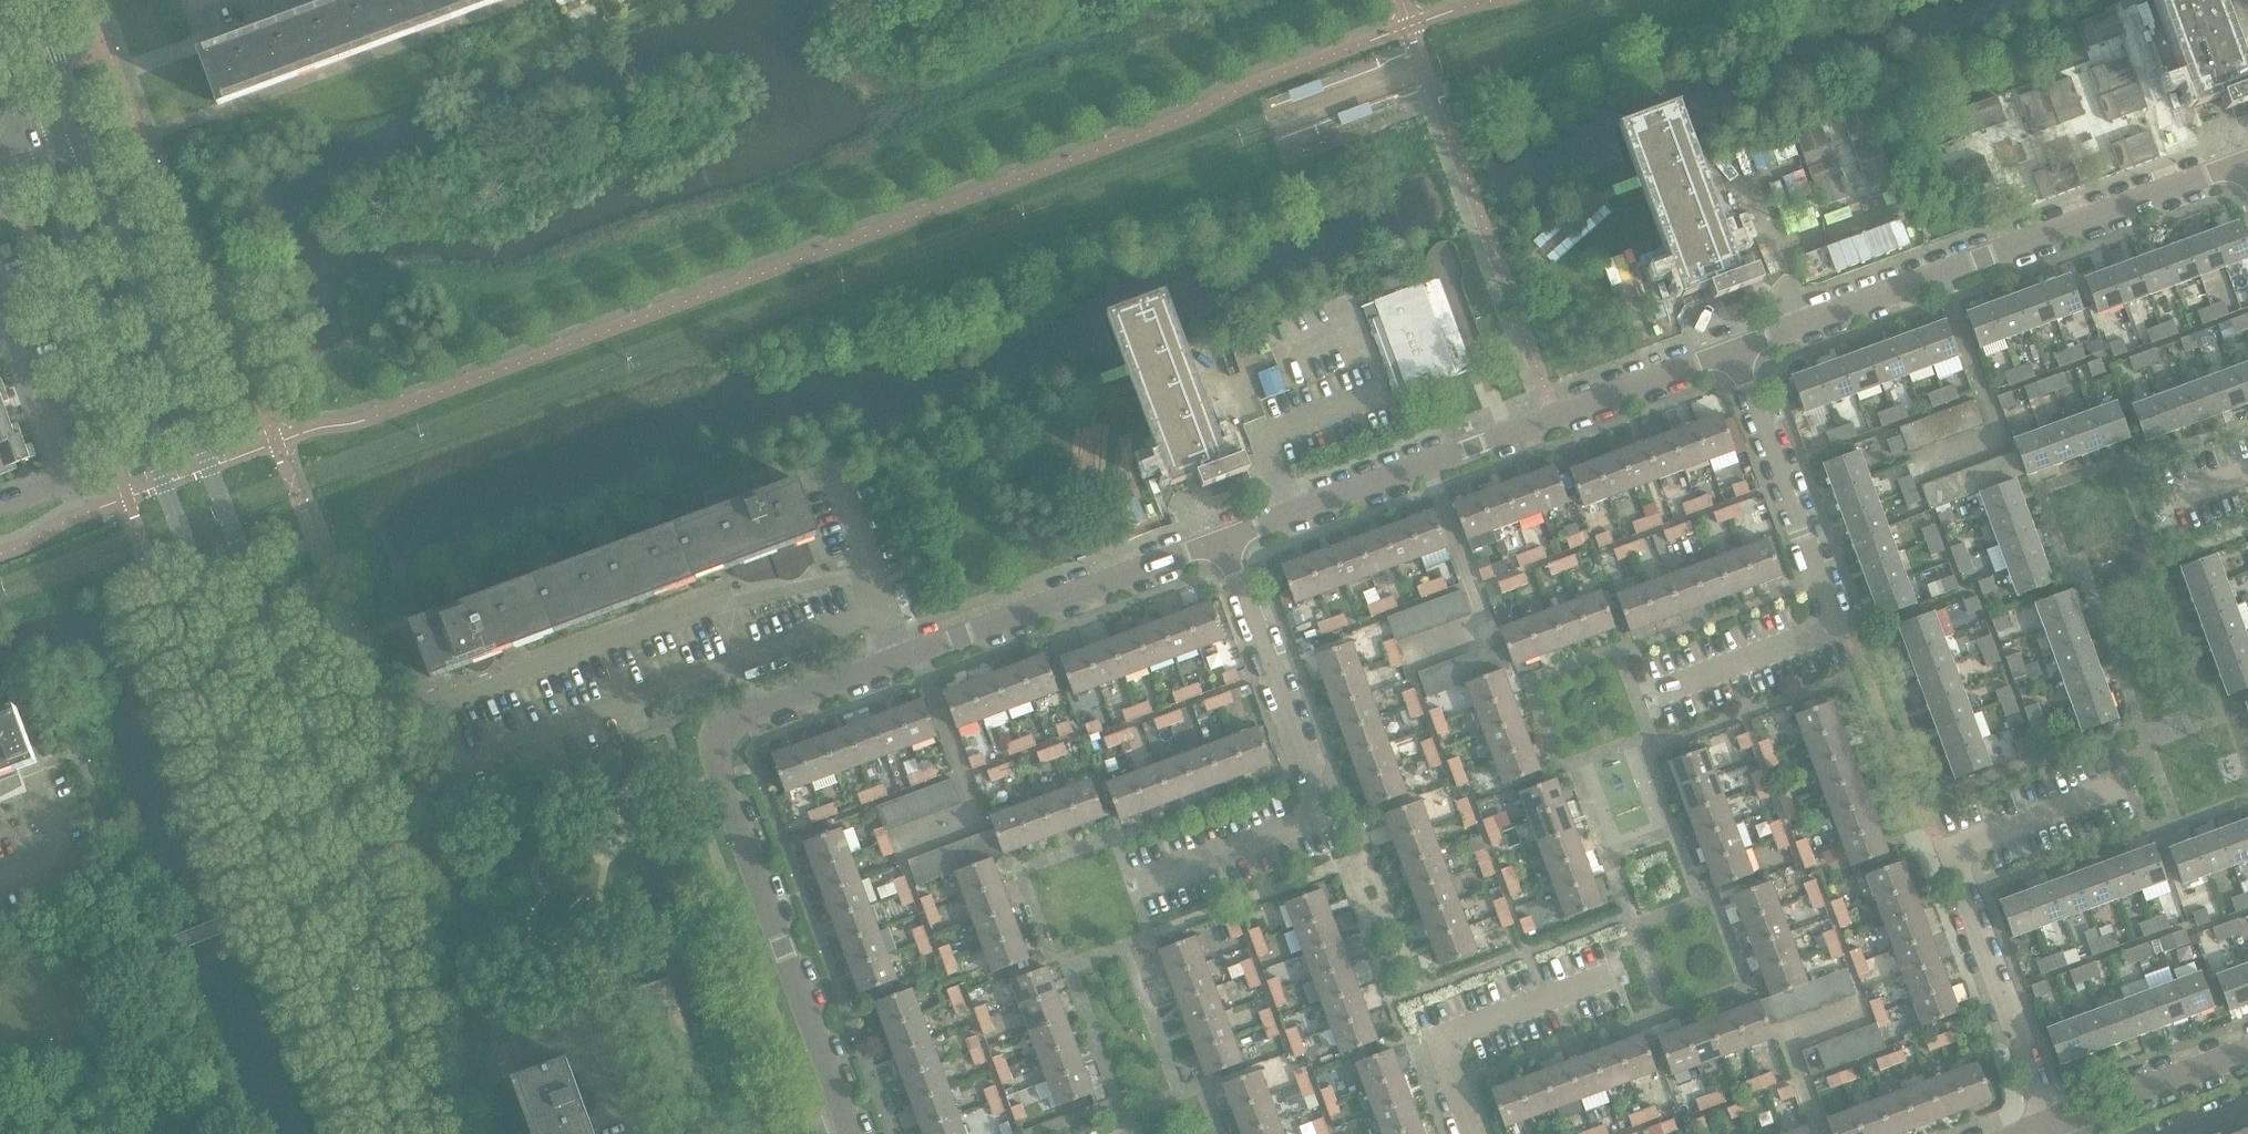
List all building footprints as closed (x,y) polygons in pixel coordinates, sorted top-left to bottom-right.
[(209,49),(201,53),(219,104),(502,0),(343,0),(209,49)] [(2235,107),(2238,114),(2247,111),(2247,75),(2220,0),(2154,0),(2194,108),(2221,98),(2225,111),(2235,107)] [(1714,300),(1724,297),(1726,304),(1744,298),(1741,290),(1749,287),(1762,283),(1751,254),(1735,260),(1678,104),(1619,126),(1682,297),(1709,287),(1714,300)] [(2213,231),(2226,267),(2247,259),(2247,245),(2239,222),(2213,231)] [(2201,276),(2226,267),(2213,231),(2188,241),(2201,276)] [(2188,241),(2162,250),(2175,286),(2201,276),(2188,241)] [(4,260),(14,256),(9,244),(0,247),(0,249),(4,260)] [(2150,295),(2175,286),(2162,250),(2137,260),(2150,295)] [(2137,260),(2112,269),(2125,305),(2150,295),(2137,260)] [(2112,269),(2085,279),(2099,314),(2125,305),(2112,269)] [(2044,285),(2057,320),(2083,311),(2070,275),(2044,285)] [(1397,399),(1469,372),(1435,281),(1363,307),(1397,399)] [(2019,294),(2032,330),(2057,320),(2044,285),(2019,294)] [(1244,457),(1228,463),(1165,294),(1106,316),(1170,486),(1197,476),(1202,489),(1211,486),(1214,493),(1232,486),(1229,479),(1234,477),(1249,471),(1244,457)] [(2019,294),(1993,303),(2006,339),(2032,330),(2019,294)] [(2225,302),(2211,307),(2216,320),(2229,315),(2225,302)] [(1980,348),(2006,339),(1993,303),(1967,313),(1980,348)] [(2203,325),(2216,320),(2211,307),(2198,311),(2203,325)] [(2247,330),(2247,326),(2244,316),(2231,321),(2236,334),(2247,330)] [(1946,321),(1920,331),(1933,366),(1959,357),(1946,321)] [(2174,321),(2161,325),(2165,339),(2179,334),(2174,321)] [(2152,344),(2165,339),(2161,325),(2148,330),(2152,344)] [(2199,348),(2212,343),(2207,330),(2194,335),(2199,348)] [(1895,340),(1908,376),(1933,366),(1920,331),(1895,340)] [(2194,335),(2181,340),(2186,353),(2199,348),(2194,335)] [(2123,339),(2110,344),(2115,357),(2128,353),(2123,339)] [(1895,340),(1869,349),(1882,385),(1908,376),(1895,340)] [(2081,345),(2068,350),(2073,363),(2086,359),(2081,345)] [(1869,349),(1844,358),(1857,394),(1882,385),(1869,349)] [(2148,367),(2161,362),(2156,349),(2143,354),(2148,367)] [(2060,368),(2073,363),(2068,350),(2055,355),(2060,368)] [(2143,354),(2130,358),(2135,372),(2148,367),(2143,354)] [(1819,368),(1832,403),(1857,394),(1844,358),(1819,368)] [(2106,373),(2101,360),(2088,365),(2093,378),(2106,373)] [(2235,368),(2247,404),(2247,363),(2235,368)] [(2031,364),(2018,369),(2023,382),(2036,377),(2031,364)] [(1832,403),(1819,368),(1793,377),(1806,413),(1832,403)] [(2209,378),(2222,413),(2247,404),(2235,368),(2209,378)] [(2010,387),(2023,382),(2018,369),(2005,373),(2010,387)] [(2055,392),(2068,387),(2063,373),(2050,378),(2055,392)] [(2055,392),(2050,378),(2037,383),(2042,396),(2055,392)] [(2209,378),(2184,387),(2197,423),(2222,413),(2209,378)] [(1941,390),(1946,404),(1959,399),(1954,385),(1941,390)] [(2159,396),(2172,432),(2197,423),(2184,387),(2159,396)] [(9,414),(5,403),(10,401),(6,390),(0,392),(0,418),(9,414)] [(1933,409),(1946,404),(1941,390),(1928,395),(1933,409)] [(2011,392),(1998,397),(2003,411),(2016,406),(2011,392)] [(2172,432),(2159,396),(2132,406),(2145,442),(2172,432)] [(1975,400),(1963,405),(1972,429),(1984,425),(1975,400)] [(2104,448),(2130,438),(2117,402),(2091,412),(2104,448)] [(1909,418),(1904,404),(1891,409),(1896,422),(1909,418)] [(1963,405),(1950,409),(1959,434),(1972,429),(1963,405)] [(1896,422),(1891,409),(1878,414),(1883,427),(1896,422)] [(1950,409),(1938,414),(1947,438),(1959,434),(1950,409)] [(2079,457),(2104,448),(2091,412),(2066,421),(2079,457)] [(23,435),(19,424),(13,426),(9,414),(0,418),(0,443),(23,435)] [(1722,414),(1696,424),(1710,460),(1735,451),(1722,414)] [(1938,414),(1925,418),(1934,443),(1947,438),(1938,414)] [(1925,418),(1913,423),(1922,448),(1934,443),(1925,418)] [(2053,467),(2079,457),(2066,421),(2040,431),(2053,467)] [(1853,423),(1840,428),(1845,441),(1858,437),(1853,423)] [(1913,423),(1900,428),(1909,452),(1922,448),(1913,423)] [(1685,470),(1710,460),(1696,424),(1671,433),(1685,470)] [(1832,446),(1845,441),(1840,428),(1827,433),(1832,446)] [(2014,440),(2018,451),(2027,476),(2053,467),(2040,431),(2014,440)] [(1671,433),(1646,442),(1660,479),(1685,470),(1671,433)] [(23,435),(0,443),(0,476),(19,469),(17,464),(37,456),(32,444),(27,446),(23,435)] [(1900,437),(1887,442),(1892,455),(1905,450),(1900,437)] [(1635,488),(1660,479),(1646,442),(1621,451),(1635,488)] [(1621,451),(1596,460),(1610,497),(1635,488),(1621,451)] [(1825,464),(1835,490),(1869,477),(1860,451),(1825,464)] [(2018,451),(2001,457),(2010,482),(2016,480),(2027,476),(2018,451)] [(2001,457),(1984,463),(1992,489),(2010,482),(2001,457)] [(1610,497),(1596,460),(1571,470),(1584,507),(1610,497)] [(1980,494),(1992,489),(1984,463),(1971,468),(1980,494)] [(1530,475),(1544,512),(1570,503),(1556,466),(1530,475)] [(491,657),(733,568),(734,570),(735,572),(737,574),(738,576),(740,578),(743,580),(745,581),(747,581),(749,582),(751,582),(753,582),(780,577),(781,580),(784,579),(783,576),(803,569),(804,571),(806,570),(806,568),(814,563),(806,541),(820,536),(800,482),(778,490),(770,468),(705,492),(713,514),(413,625),(433,679),(470,665),(471,670),(472,669),(472,668),(492,661),(492,662),(493,662),(491,657)] [(1971,468),(1959,472),(1968,498),(1980,494),(1971,468)] [(1946,477),(1956,502),(1968,498),(1959,472),(1946,477)] [(1519,522),(1544,512),(1530,475),(1505,485),(1519,522)] [(1911,476),(1898,481),(1903,494),(1916,490),(1911,476)] [(1835,490),(1844,515),(1879,503),(1869,477),(1835,490)] [(1946,477),(1934,482),(1943,507),(1956,502),(1946,477)] [(2010,482),(1992,489),(1980,494),(1989,519),(2025,506),(2016,480),(2010,482)] [(1737,497),(1751,492),(1747,481),(1733,487),(1737,497)] [(1921,486),(1931,512),(1943,507),(1934,482),(1921,486)] [(1505,485),(1480,494),(1494,531),(1519,522),(1505,485)] [(1907,507),(1920,502),(1916,490),(1903,494),(1907,507)] [(1454,503),(1468,541),(1494,531),(1480,494),(1454,503)] [(1700,511),(1713,506),(1709,495),(1696,500),(1700,511)] [(1687,515),(1700,511),(1696,500),(1683,505),(1687,515)] [(1745,513),(1741,503),(1727,508),(1731,518),(1745,513)] [(1844,515),(1853,540),(1888,527),(1879,503),(1844,515)] [(2034,531),(2025,506),(1989,519),(1999,545),(2034,531)] [(1950,507),(1937,512),(1942,525),(1955,520),(1950,507)] [(1731,518),(1727,508),(1714,513),(1718,523),(1731,518)] [(1422,558),(1447,548),(1434,511),(1408,520),(1422,558)] [(1660,514),(1646,519),(1650,529),(1663,524),(1660,514)] [(1650,529),(1646,519),(1633,524),(1637,534),(1650,529)] [(1408,520),(1383,530),(1397,567),(1422,558),(1408,520)] [(1678,526),(1682,537),(1695,532),(1691,521),(1678,526)] [(1941,538),(1936,525),(1923,530),(1927,543),(1941,538)] [(1678,526),(1665,531),(1668,541),(1682,537),(1678,526)] [(1853,540),(1862,566),(1897,553),(1888,527),(1853,540)] [(1372,576),(1397,567),(1383,530),(1358,539),(1372,576)] [(1999,545),(2008,570),(2044,557),(2034,531),(1999,545)] [(1599,548),(1614,542),(1610,532),(1596,537),(1599,548)] [(1570,549),(1584,544),(1580,533),(1566,539),(1570,549)] [(1927,543),(1932,555),(1945,551),(1941,538),(1927,543)] [(1358,539),(1333,548),(1347,585),(1372,576),(1358,539)] [(1768,539),(1743,549),(1756,586),(1782,576),(1768,539)] [(1645,550),(1641,540),(1628,545),(1632,555),(1645,550)] [(1951,548),(1956,561),(1969,556),(1964,543),(1951,548)] [(1632,555),(1628,545),(1614,549),(1618,560),(1632,555)] [(1534,562),(1547,558),(1543,547),(1530,552),(1534,562)] [(1308,557),(1322,594),(1347,585),(1333,548),(1308,557)] [(1743,549),(1718,558),(1731,595),(1756,586),(1743,549)] [(1521,567),(1534,562),(1530,552),(1517,557),(1521,567)] [(1862,566),(1872,591),(1907,579),(1897,553),(1862,566)] [(1578,565),(1575,555),(1561,560),(1565,570),(1578,565)] [(2190,594),(2226,581),(2216,555),(2181,568),(2190,594)] [(1974,569),(1969,556),(1956,561),(1961,574),(1974,569)] [(1322,594),(1308,557),(1283,567),(1296,604),(1322,594)] [(2053,583),(2044,557),(2008,570),(2018,596),(2053,583)] [(1706,604),(1731,595),(1718,558),(1693,567),(1706,604)] [(1565,570),(1561,560),(1548,565),(1552,575),(1565,570)] [(1493,566),(1479,571),(1483,581),(1497,576),(1493,566)] [(1682,613),(1706,604),(1693,567),(1668,577),(1682,613)] [(1529,584),(1525,573),(1511,578),(1515,589),(1529,584)] [(1959,589),(1954,576),(1941,580),(1946,594),(1959,589)] [(1668,577),(1643,586),(1657,623),(1682,613),(1668,577)] [(1992,577),(1979,582),(1984,595),(1997,590),(1992,577)] [(1444,578),(1431,583),(1435,593),(1448,589),(1444,578)] [(1515,589),(1511,578),(1498,583),(1502,594),(1515,589)] [(1907,579),(1872,591),(1881,617),(1916,604),(1907,579)] [(2190,594),(2200,620),(2235,607),(2226,581),(2190,594)] [(1435,593),(1431,583),(1418,588),(1422,598),(1435,593)] [(1631,632),(1657,623),(1643,586),(1617,595),(1631,632)] [(1460,620),(1472,615),(1463,590),(1450,595),(1460,620)] [(1602,591),(1576,601),(1589,638),(1615,628),(1602,591)] [(2045,630),(2080,616),(2071,591),(2036,604),(2045,630)] [(1450,595),(1438,600),(1447,624),(1460,620),(1450,595)] [(1395,596),(1381,601),(1385,612),(1399,607),(1395,596)] [(1969,614),(1982,610),(1977,596),(1964,601),(1969,614)] [(1438,600),(1426,604),(1435,629),(1447,624),(1438,600)] [(1385,612),(1381,601),(1368,606),(1372,617),(1385,612)] [(1564,647),(1589,638),(1576,601),(1551,610),(1564,647)] [(1212,603),(1187,612),(1200,649),(1225,640),(1212,603)] [(1426,604),(1413,609),(1422,634),(1435,629),(1426,604)] [(2200,620),(2209,645),(2245,632),(2235,607),(2200,620)] [(1401,613),(1410,638),(1422,634),(1413,609),(1401,613)] [(1551,610),(1526,619),(1540,656),(1564,647),(1551,610)] [(1175,658),(1200,649),(1187,612),(1162,621),(1175,658)] [(1909,651),(1944,638),(1935,612),(1899,625),(1909,651)] [(1388,618),(1395,639),(1397,643),(1410,638),(1401,613),(1388,618)] [(1335,630),(1349,626),(1345,615),(1331,620),(1335,630)] [(2006,615),(1993,620),(1997,633),(2011,628),(2006,615)] [(2080,616),(2045,630),(2054,654),(2089,641),(2080,616)] [(1505,641),(1514,665),(1540,656),(1526,619),(1501,629),(1505,641)] [(1335,630),(1331,620),(1318,625),(1322,635),(1335,630)] [(1162,621),(1137,630),(1150,667),(1175,658),(1162,621)] [(1125,677),(1150,667),(1137,630),(1112,640),(1125,677)] [(2218,670),(2247,659),(2247,641),(2245,632),(2209,645),(2218,670)] [(1978,640),(1983,653),(1996,648),(1991,635),(1978,640)] [(1944,638),(1909,651),(1918,676),(1953,663),(1944,638)] [(1385,643),(1389,656),(1400,652),(1397,643),(1395,639),(1385,643)] [(1112,640),(1087,649),(1101,686),(1125,677),(1112,640)] [(1514,665),(1505,641),(1494,645),(1503,670),(1514,665)] [(2089,641),(2054,654),(2064,680),(2099,667),(2089,641)] [(1325,681),(1362,668),(1353,642),(1316,656),(1325,681)] [(1503,670),(1494,645),(1482,650),(1491,674),(1503,670)] [(1983,653),(1988,666),(2001,661),(1996,648),(1983,653)] [(1101,686),(1087,649),(1061,658),(1074,695),(1101,686)] [(1491,674),(1482,650),(1469,654),(1478,679),(1491,674)] [(1400,652),(1389,656),(1394,669),(1405,665),(1400,652)] [(2020,653),(2006,658),(2011,671),(2024,666),(2020,653)] [(1478,679),(1469,654),(1457,659),(1466,683),(1478,679)] [(1046,655),(1020,664),(1033,701),(1059,692),(1046,655)] [(1466,683),(1457,659),(1444,664),(1454,688),(1466,683)] [(2218,670),(2228,696),(2247,689),(2247,659),(2218,670)] [(1953,663),(1918,676),(1928,702),(1963,689),(1953,663)] [(1009,711),(1033,701),(1020,664),(995,674),(1009,711)] [(1454,688),(1444,664),(1432,668),(1441,693),(1454,688)] [(2011,671),(2016,684),(2029,679),(2024,666),(2011,671)] [(2099,667),(2064,680),(2073,705),(2109,692),(2099,667)] [(1325,681),(1334,706),(1371,693),(1362,668),(1325,681)] [(1432,668),(1420,673),(1429,697),(1441,693),(1432,668)] [(1226,686),(1241,681),(1237,670),(1222,675),(1226,686)] [(1478,679),(1466,683),(1476,709),(1513,695),(1503,670),(1491,674),(1478,679)] [(995,674),(970,683),(984,720),(1009,711),(995,674)] [(970,683),(944,693),(958,729),(984,720),(970,683)] [(1199,684),(1186,689),(1190,699),(1203,695),(1199,684)] [(1997,691),(2001,704),(2015,699),(2010,686),(1997,691)] [(1419,702),(1415,688),(1404,692),(1409,706),(1419,702)] [(1190,699),(1186,689),(1173,694),(1176,704),(1190,699)] [(1963,689),(1928,702),(1937,727),(1972,714),(1963,689)] [(1234,702),(1230,692),(1217,697),(1221,707),(1234,702)] [(2109,692),(2073,705),(2083,732),(2118,719),(2109,692)] [(1334,706),(1343,732),(1380,718),(1371,693),(1334,706)] [(1522,720),(1513,695),(1476,709),(1485,734),(1522,720)] [(1221,707),(1217,697),(1204,702),(1208,712),(1221,707)] [(2019,712),(2015,699),(2001,704),(2006,717),(2019,712)] [(923,700),(898,709),(912,746),(936,737),(923,700)] [(1149,702),(1136,707),(1140,718),(1153,713),(1149,702)] [(1419,702),(1409,706),(1414,719),(1424,715),(1419,702)] [(1795,716),(1805,742),(1842,728),(1833,702),(1795,716)] [(2025,708),(2030,721),(2043,717),(2038,704),(2025,708)] [(1122,712),(1126,723),(1140,718),(1136,707),(1122,712)] [(1430,711),(1435,724),(1445,720),(1441,707),(1430,711)] [(18,709),(0,715),(0,796),(9,791),(22,785),(23,785),(19,774),(17,775),(16,772),(39,763),(38,762),(38,763),(18,709)] [(887,755),(912,746),(898,709),(873,718),(887,755)] [(1167,715),(1171,725),(1184,720),(1181,710),(1167,715)] [(1972,714),(1937,727),(1946,753),(1982,739),(1972,714)] [(1167,715),(1154,720),(1158,730),(1171,725),(1167,715)] [(2048,730),(2043,717),(2030,721),(2034,734),(2048,730)] [(873,718),(848,728),(861,764),(887,755),(873,718)] [(1343,732),(1352,756),(1389,743),(1380,718),(1343,732)] [(1445,720),(1435,724),(1439,737),(1450,733),(1445,720)] [(1485,734),(1494,758),(1531,745),(1522,720),(1485,734)] [(1090,736),(1103,731),(1099,721),(1086,726),(1090,736)] [(1062,737),(1075,732),(1071,722),(1058,726),(1062,737)] [(848,728),(823,737),(837,774),(861,764),(848,728)] [(1135,739),(1131,728),(1118,733),(1121,744),(1135,739)] [(1258,728),(1233,737),(1247,774),(1272,765),(1258,728)] [(1805,742),(1814,767),(1852,753),(1842,728),(1805,742)] [(1121,744),(1118,733),(1104,738),(1108,749),(1121,744)] [(1753,747),(1748,734),(1738,737),(1743,751),(1753,747)] [(1034,735),(1020,740),(1024,751),(1038,746),(1034,735)] [(823,737),(798,746),(812,783),(837,774),(823,737)] [(1233,737),(1208,746),(1222,783),(1247,774),(1233,737)] [(2015,742),(2020,755),(2033,750),(2029,737),(2015,742)] [(1438,751),(1433,738),(1422,742),(1427,755),(1438,751)] [(1982,739),(1946,753),(1956,779),(1991,766),(1982,739)] [(1007,745),(1011,756),(1024,751),(1020,740),(1007,745)] [(1759,743),(1764,757),(1774,753),(1769,740),(1759,743)] [(1352,756),(1361,781),(1399,768),(1389,743),(1352,756)] [(1052,748),(1056,759),(1069,754),(1065,744),(1052,748)] [(1541,770),(1531,745),(1494,758),(1504,784),(1541,770)] [(812,783),(798,746),(773,756),(786,792),(812,783)] [(1197,793),(1222,783),(1208,746),(1183,756),(1197,793)] [(1052,748),(1038,753),(1042,764),(1056,759),(1052,748)] [(1679,788),(1715,774),(1706,749),(1669,762),(1679,788)] [(1438,751),(1427,755),(1432,768),(1442,765),(1438,751)] [(1774,753),(1764,757),(1769,770),(1779,766),(1774,753)] [(1861,778),(1852,753),(1814,767),(1824,792),(1861,778)] [(983,754),(969,760),(973,770),(987,765),(983,754)] [(1183,756),(1158,765),(1172,802),(1197,793),(1183,756)] [(1448,761),(1453,774),(1464,770),(1459,757),(1448,761)] [(1019,773),(1015,762),(1002,767),(1006,778),(1019,773)] [(1158,765),(1133,774),(1147,811),(1172,802),(1158,765)] [(934,767),(920,772),(924,783),(938,777),(934,767)] [(1006,778),(1002,767),(988,772),(992,783),(1006,778)] [(1399,768),(1361,781),(1371,808),(1408,793),(1399,768)] [(1453,774),(1458,787),(1469,784),(1464,770),(1453,774)] [(1756,788),(1766,784),(1762,771),(1751,775),(1756,788)] [(924,783),(920,772),(907,777),(911,788),(924,783)] [(1147,811),(1133,774),(1107,784),(1121,821),(1147,811)] [(1715,774),(1679,788),(1688,813),(1725,799),(1715,774)] [(1870,803),(1861,778),(1824,792),(1833,816),(1870,803)] [(949,808),(961,804),(952,779),(940,784),(949,808)] [(1566,805),(1556,779),(1520,793),(1529,818),(1566,805)] [(1092,780),(1066,790),(1079,826),(1106,817),(1092,780)] [(949,808),(940,784),(928,789),(937,813),(949,808)] [(1761,801),(1771,797),(1766,784),(1756,788),(1761,801)] [(884,785),(871,790),(875,802),(888,797),(884,785)] [(937,813),(928,789),(915,794),(924,818),(937,813)] [(875,802),(871,790),(858,795),(862,807),(875,802)] [(1055,835),(1079,826),(1066,790),(1041,799),(1055,835)] [(1782,806),(1792,803),(1787,790),(1777,793),(1782,806)] [(924,818),(915,794),(903,799),(912,823),(924,818)] [(1472,811),(1468,798),(1457,801),(1462,815),(1472,811)] [(912,823),(903,799),(890,803),(899,828),(912,823)] [(1041,799),(1016,808),(1030,844),(1055,835),(1041,799)] [(1725,799),(1688,813),(1697,837),(1734,824),(1725,799)] [(1394,840),(1431,827),(1421,800),(1384,814),(1394,840)] [(890,803),(879,808),(887,828),(888,832),(899,828),(890,803)] [(1798,816),(1792,803),(1782,806),(1787,820),(1798,816)] [(1842,841),(1879,827),(1870,803),(1833,816),(1842,841)] [(826,821),(838,816),(835,805),(822,810),(826,821)] [(1575,830),(1566,805),(1529,818),(1539,843),(1575,830)] [(1030,844),(1016,808),(990,817),(995,829),(1004,854),(1030,844)] [(826,821),(822,810),(809,815),(813,825),(826,821)] [(1472,811),(1462,815),(1467,828),(1477,824),(1472,811)] [(1483,821),(1488,834),(1499,830),(1494,817),(1483,821)] [(1785,834),(1780,820),(1770,824),(1775,837),(1785,834)] [(2220,830),(2234,865),(2247,860),(2247,824),(2246,820),(2220,830)] [(1734,824),(1697,837),(1707,862),(1744,849),(1734,824)] [(1440,851),(1431,827),(1394,840),(1403,865),(1440,851)] [(1889,853),(1879,827),(1842,841),(1851,867),(1889,853)] [(876,832),(880,845),(892,841),(888,832),(887,828),(876,832)] [(992,858),(993,858),(1004,854),(995,829),(983,834),(992,858)] [(814,868),(850,855),(841,830),(805,844),(814,868)] [(1499,830),(1488,834),(1493,847),(1503,843),(1499,830)] [(1539,843),(1548,868),(1584,855),(1575,830),(1539,843)] [(2220,830),(2196,839),(2209,874),(2234,865),(2220,830)] [(992,858),(983,834),(971,838),(980,863),(992,858)] [(1785,834),(1775,837),(1780,851),(1790,847),(1785,834)] [(971,838),(958,843),(967,868),(980,863),(971,838)] [(1801,856),(1811,852),(1806,839),(1796,843),(1801,856)] [(2196,839),(2169,849),(2182,884),(2209,874),(2196,839)] [(892,841),(880,845),(885,858),(896,854),(892,841)] [(967,868),(958,843),(946,847),(955,872),(956,872),(967,868)] [(2153,845),(2127,855),(2140,890),(2166,880),(2153,845)] [(946,847),(933,852),(943,877),(955,872),(946,847)] [(1480,865),(1491,861),(1486,847),(1475,851),(1480,865)] [(1744,849),(1707,862),(1716,888),(1753,874),(1744,849)] [(1403,865),(1412,889),(1449,876),(1440,851),(1403,865)] [(943,877),(933,852),(921,857),(930,881),(943,877)] [(1816,865),(1811,852),(1801,856),(1805,869),(1816,865)] [(860,880),(850,855),(814,868),(824,894),(860,880)] [(1548,868),(1557,893),(1594,880),(1584,855),(1548,868)] [(2127,855),(2102,864),(2115,899),(2140,890),(2127,855)] [(921,857),(908,861),(918,886),(930,881),(921,857)] [(965,897),(1002,884),(993,858),(992,858),(980,863),(967,868),(956,872),(965,897)] [(1485,878),(1496,874),(1491,861),(1480,865),(1485,878)] [(1913,887),(1903,862),(1866,876),(1876,901),(1913,887)] [(2102,864),(2077,873),(2090,909),(2115,899),(2102,864)] [(1502,870),(1506,883),(1517,879),(1512,866),(1502,870)] [(2077,873),(2051,883),(2064,918),(2090,909),(2077,873)] [(1459,901),(1449,876),(1412,889),(1422,914),(1459,901)] [(910,890),(905,877),(894,880),(899,894),(910,890)] [(1517,879),(1506,883),(1511,897),(1522,893),(1517,879)] [(824,894),(833,919),(869,905),(860,880),(824,894)] [(1594,880),(1557,893),(1567,919),(1603,905),(1594,880)] [(1821,893),(1816,880),(1805,884),(1810,897),(1821,893)] [(1735,896),(1744,921),(1781,908),(1773,883),(1735,896)] [(2051,883),(2026,892),(2039,927),(2064,918),(2051,883)] [(1011,909),(1002,884),(965,897),(974,922),(1011,909)] [(1922,913),(1913,887),(1876,901),(1885,926),(1922,913)] [(910,890),(899,894),(904,907),(915,903),(910,890)] [(1294,929),(1332,915),(1322,890),(1285,903),(1294,929)] [(2000,902),(2013,937),(2039,927),(2026,892),(2000,902)] [(1821,893),(1810,897),(1815,911),(1825,907),(1821,893)] [(2237,913),(2247,909),(2247,904),(2245,895),(2232,899),(2237,913)] [(920,900),(925,913),(936,909),(931,896),(920,900)] [(1499,915),(1509,911),(1505,897),(1494,901),(1499,915)] [(1831,903),(1836,916),(1846,912),(1841,899),(1831,903)] [(1422,914),(1431,939),(1468,926),(1459,901),(1422,914)] [(878,930),(869,905),(833,919),(842,943),(878,930)] [(1790,933),(1781,908),(1744,921),(1753,946),(1790,933)] [(936,909),(925,913),(930,926),(940,922),(936,909)] [(1021,934),(1011,909),(974,922),(983,947),(1021,934)] [(2193,913),(2195,919),(2198,927),(2211,922),(2206,909),(2193,913)] [(1504,928),(1514,924),(1509,911),(1499,915),(1504,928)] [(1846,912),(1836,916),(1841,929),(1851,925),(1846,912)] [(1922,913),(1885,926),(1895,951),(1932,938),(1922,913)] [(1294,929),(1304,954),(1341,940),(1332,915),(1294,929)] [(2166,915),(2153,919),(2158,932),(2170,928),(2166,915)] [(1520,920),(1525,934),(1536,930),(1530,916),(1520,920)] [(2144,937),(2158,932),(2153,919),(2140,924),(2144,937)] [(2239,919),(2226,924),(2231,937),(2244,932),(2239,919)] [(1243,936),(1238,921),(1227,925),(1233,939),(1243,936)] [(2218,942),(2231,937),(2226,924),(2213,928),(2218,942)] [(1468,926),(1431,939),(1440,965),(1477,951),(1468,926)] [(928,940),(928,939),(923,927),(913,931),(918,944),(928,940)] [(1249,932),(1254,945),(1265,941),(1260,928),(1249,932)] [(842,943),(851,968),(888,954),(878,930),(842,943)] [(1828,947),(1839,943),(1834,930),(1823,934),(1828,947)] [(2191,943),(2186,930),(2172,934),(2177,948),(2191,943)] [(1753,946),(1762,971),(1799,958),(1790,933),(1753,946)] [(2101,938),(2106,951),(2119,947),(2114,933),(2101,938)] [(1030,960),(1021,934),(983,947),(993,973),(1030,960)] [(1169,976),(1206,962),(1196,937),(1159,951),(1169,976)] [(1941,962),(1932,938),(1895,951),(1904,976),(1941,962)] [(2093,956),(2106,951),(2101,938),(2088,943),(2093,956)] [(928,940),(918,944),(923,957),(933,953),(928,940)] [(1350,965),(1341,940),(1304,954),(1313,978),(1350,965)] [(1254,945),(1259,958),(1270,954),(1265,941),(1254,945)] [(1833,961),(1844,956),(1839,943),(1828,947),(1833,961)] [(2147,944),(2134,948),(2139,961),(2152,957),(2147,944)] [(938,949),(943,962),(954,958),(949,945),(938,949)] [(1849,952),(1854,965),(1865,962),(1860,948),(1849,952)] [(2121,953),(2126,966),(2139,961),(2134,948),(2121,953)] [(2063,952),(2050,957),(2055,971),(2068,966),(2063,952)] [(888,954),(851,968),(861,994),(897,980),(888,954)] [(2042,975),(2055,971),(2050,957),(2037,962),(2042,975)] [(954,958),(943,962),(948,975),(959,972),(954,958)] [(1799,958),(1762,971),(1771,997),(1773,997),(1785,992),(1798,988),(1808,984),(1799,958)] [(1257,972),(1252,959),(1241,963),(1246,976),(1257,972)] [(1169,976),(1178,1000),(1215,986),(1206,962),(1169,976)] [(1859,979),(1861,978),(1870,975),(1865,962),(1854,965),(1859,979)] [(1941,962),(1904,976),(1913,1001),(1950,987),(1941,962)] [(2096,962),(2083,967),(2088,980),(2101,975),(2096,962)] [(1313,978),(1322,1004),(1360,990),(1350,965),(1313,978)] [(2242,966),(2216,976),(2229,1012),(2247,1005),(2247,982),(2242,966)] [(1048,967),(1046,968),(1011,981),(1020,1007),(1057,993),(1048,967)] [(2075,985),(2088,980),(2083,967),(2070,972),(2075,985)] [(1844,1000),(1856,995),(1847,970),(1835,974),(1844,1000)] [(1257,972),(1246,976),(1251,989),(1261,985),(1257,972)] [(2187,1017),(2213,1008),(2200,972),(2174,982),(2187,1017)] [(1831,1004),(1844,1000),(1835,974),(1823,979),(1831,1004)] [(1267,981),(1272,995),(1283,991),(1278,977),(1267,981)] [(1831,1004),(1823,979),(1810,983),(1819,1009),(1831,1004)] [(2045,981),(2032,986),(2037,999),(2050,994),(2045,981)] [(2149,991),(2162,1027),(2187,1017),(2174,982),(2149,991)] [(1807,1013),(1819,1009),(1810,983),(1808,984),(1798,988),(1807,1013)] [(963,999),(958,986),(947,990),(952,1003),(963,999)] [(1224,1012),(1215,986),(1178,1000),(1187,1025),(1224,1012)] [(1960,1013),(1950,987),(1913,1001),(1923,1027),(1960,1013)] [(1798,988),(1785,992),(1794,1017),(1807,1013),(1798,988)] [(885,1029),(921,1015),(912,989),(875,1003),(885,1029)] [(1369,1015),(1360,990),(1322,1004),(1332,1029),(1369,1015)] [(1272,995),(1277,1008),(1288,1004),(1283,991),(1272,995)] [(2124,1000),(2137,1036),(2162,1027),(2149,991),(2124,1000)] [(1782,1022),(1794,1017),(1785,992),(1773,997),(1782,1022)] [(1067,1018),(1057,993),(1020,1007),(1029,1032),(1067,1018)] [(1773,997),(1771,997),(1760,1001),(1769,1026),(1782,1022),(1773,997)] [(963,999),(952,1003),(957,1017),(968,1013),(963,999)] [(1870,1003),(1874,1016),(1885,1012),(1880,999),(1870,1003)] [(2098,1010),(2111,1045),(2137,1036),(2124,1000),(2098,1010)] [(1774,1038),(1769,1026),(1760,1001),(1734,1011),(1748,1048),(1774,1038)] [(974,1009),(979,1022),(989,1018),(984,1005),(974,1009)] [(1275,1022),(1270,1009),(1260,1012),(1265,1026),(1275,1022)] [(2073,1019),(2086,1055),(2111,1045),(2098,1010),(2073,1019)] [(1723,1057),(1748,1048),(1734,1011),(1709,1020),(1723,1057)] [(1187,1025),(1197,1051),(1234,1037),(1224,1012),(1187,1025)] [(1874,1016),(1878,1024),(1879,1029),(1890,1025),(1885,1012),(1874,1016)] [(885,1029),(894,1054),(931,1040),(921,1015),(885,1029)] [(1369,1015),(1332,1029),(1341,1054),(1378,1040),(1369,1015)] [(989,1018),(979,1022),(984,1035),(994,1031),(989,1018)] [(1076,1043),(1067,1018),(1029,1032),(1038,1057),(1076,1043)] [(2047,1029),(2060,1064),(2086,1055),(2073,1019),(2047,1029)] [(1709,1020),(1684,1030),(1698,1067),(1723,1057),(1709,1020)] [(1275,1022),(1265,1026),(1269,1039),(1280,1035),(1275,1022)] [(1887,1049),(1879,1029),(1878,1024),(1865,1028),(1875,1053),(1887,1049)] [(1286,1031),(1290,1045),(1301,1041),(1296,1028),(1286,1031)] [(1875,1053),(1865,1028),(1853,1033),(1863,1058),(1875,1053)] [(1684,1030),(1659,1040),(1673,1076),(1698,1067),(1684,1030)] [(1939,1036),(1943,1047),(1956,1042),(1953,1031),(1939,1036)] [(1851,1062),(1863,1058),(1853,1033),(1841,1037),(1851,1062)] [(1617,1045),(1631,1082),(1657,1072),(1643,1035),(1617,1045)] [(982,1049),(977,1036),(966,1040),(971,1053),(982,1049)] [(1943,1047),(1939,1036),(1926,1041),(1930,1052),(1943,1047)] [(1197,1051),(1206,1076),(1243,1063),(1234,1037),(1197,1051)] [(1851,1062),(1841,1037),(1829,1042),(1839,1067),(1851,1062)] [(940,1064),(931,1040),(894,1054),(904,1078),(940,1064)] [(1301,1041),(1290,1045),(1295,1058),(1306,1054),(1301,1041)] [(1827,1071),(1839,1067),(1829,1042),(1817,1046),(1827,1071)] [(1085,1068),(1076,1043),(1038,1057),(1048,1082),(1085,1068)] [(1617,1045),(1592,1054),(1605,1091),(1631,1082),(1617,1045)] [(1812,1076),(1827,1071),(1817,1046),(1803,1052),(1812,1076)] [(982,1049),(971,1053),(976,1066),(987,1062),(982,1049)] [(1365,1088),(1402,1075),(1393,1050),(1356,1063),(1365,1088)] [(1906,1060),(1902,1050),(1889,1055),(1893,1065),(1906,1060)] [(1580,1100),(1605,1091),(1592,1054),(1567,1063),(1580,1100)] [(992,1059),(997,1072),(1008,1068),(1003,1055),(992,1059)] [(1893,1065),(1889,1055),(1876,1059),(1880,1070),(1893,1065)] [(595,1131),(588,1113),(594,1111),(594,1110),(592,1111),(583,1087),(585,1086),(585,1085),(579,1088),(568,1058),(514,1079),(534,1133),(596,1133),(595,1131)] [(1567,1063),(1542,1072),(1556,1109),(1580,1100),(1567,1063)] [(904,1078),(913,1104),(950,1090),(940,1064),(904,1078)] [(1978,1064),(1953,1073),(1966,1110),(1992,1100),(1978,1064)] [(1008,1068),(997,1072),(1002,1085),(1013,1081),(1008,1068)] [(1094,1094),(1085,1068),(1048,1082),(1057,1108),(1094,1094)] [(1311,1081),(1306,1068),(1295,1072),(1300,1085),(1311,1081)] [(1856,1079),(1852,1068),(1839,1073),(1843,1083),(1856,1079)] [(1233,1110),(1270,1096),(1260,1071),(1224,1084),(1233,1110)] [(1542,1072),(1517,1081),(1531,1118),(1556,1109),(1542,1072)] [(1773,1073),(1759,1078),(1763,1089),(1777,1084),(1773,1073)] [(1843,1083),(1839,1073),(1826,1078),(1830,1088),(1843,1083)] [(1941,1119),(1966,1110),(1953,1073),(1928,1082),(1941,1119)] [(1411,1100),(1402,1075),(1365,1088),(1374,1113),(1411,1100)] [(1746,1083),(1750,1094),(1763,1089),(1759,1078),(1746,1083)] [(1311,1081),(1300,1085),(1304,1098),(1315,1094),(1311,1081)] [(1531,1118),(1517,1081),(1492,1091),(1505,1128),(1531,1118)] [(1903,1091),(1916,1128),(1941,1119),(1928,1082),(1903,1091)] [(1791,1085),(1777,1091),(1781,1101),(1795,1096),(1791,1085)] [(1000,1099),(995,1086),(984,1090),(989,1103),(1000,1099)] [(1331,1087),(1321,1091),(1326,1104),(1336,1100),(1331,1087)] [(922,1128),(959,1114),(950,1090),(913,1104),(922,1128)] [(1916,1128),(1903,1091),(1878,1100),(1890,1133),(1901,1133),(1916,1128)] [(1722,1092),(1709,1096),(1713,1107),(1726,1102),(1722,1092)] [(1242,1133),(1244,1133),(1279,1121),(1270,1096),(1233,1110),(1242,1133)] [(1713,1107),(1709,1096),(1696,1101),(1700,1112),(1713,1107)] [(1000,1099),(989,1103),(994,1116),(1005,1112),(1000,1099)] [(1758,1110),(1754,1099),(1740,1104),(1744,1115),(1758,1110)] [(1341,1114),(1336,1100),(1326,1104),(1330,1117),(1341,1114)] [(1374,1113),(1382,1133),(1396,1133),(1420,1125),(1411,1100),(1374,1113)] [(1862,1133),(1890,1133),(1878,1100),(1853,1110),(1862,1133)] [(1744,1115),(1740,1104),(1727,1109),(1731,1120),(1744,1115)] [(1011,1109),(1016,1122),(1026,1118),(1021,1105),(1011,1109)] [(1656,1107),(1642,1112),(1646,1123),(1660,1118),(1656,1107)] [(1853,1110),(1828,1119),(1833,1133),(1862,1133),(1853,1110)] [(1646,1123),(1642,1112),(1629,1117),(1633,1128),(1646,1123)] [(959,1114),(922,1128),(925,1133),(966,1133),(959,1114)] [(1324,1118),(1313,1122),(1317,1133),(1322,1133),(1329,1131),(1324,1118)] [(1704,1118),(1690,1123),(1694,1133),(1708,1129),(1704,1118)] [(1660,1125),(1664,1133),(1669,1133),(1678,1131),(1674,1120),(1660,1125)] [(1279,1121),(1244,1133),(1284,1133),(1279,1121)] [(1420,1125),(1396,1133),(1424,1133),(1420,1125)] [(1592,1131),(1593,1133),(1608,1133),(1605,1126),(1592,1131)]
